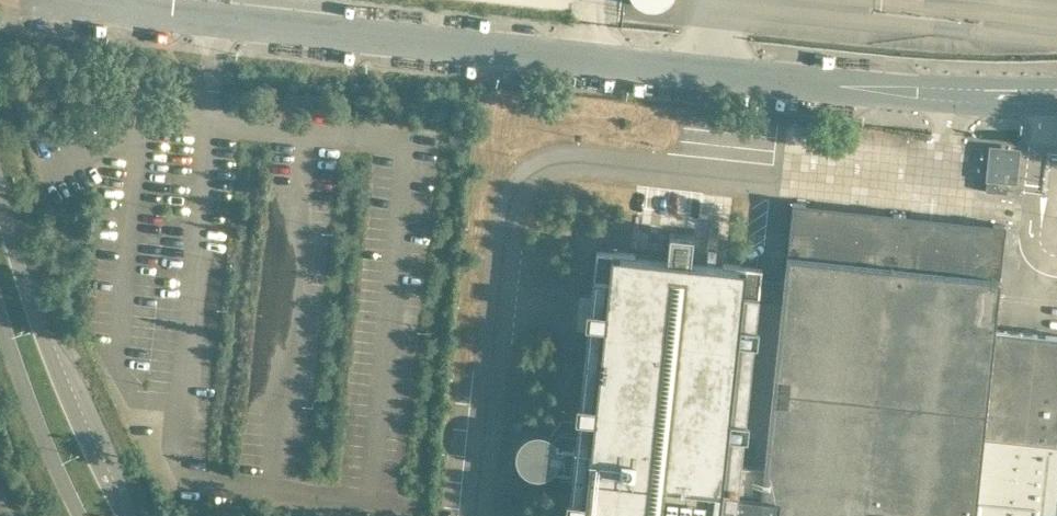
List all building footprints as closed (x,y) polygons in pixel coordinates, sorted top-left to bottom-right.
[(1012,172),(1014,154),(996,152),(994,170),(997,170),(997,174),(989,173),(987,190),(1008,193),(1010,172),(1012,172)] [(996,329),(1002,277),(788,254),(785,281),(761,279),(763,266),(746,264),(727,262),(692,259),(695,234),(671,231),(668,256),(631,252),(597,249),(592,297),(584,379),(580,414),(569,515),(1056,515),(1056,335),(996,329)] [(546,432),(510,431),(510,470),(533,470),(533,462),(546,462),(546,432)]
